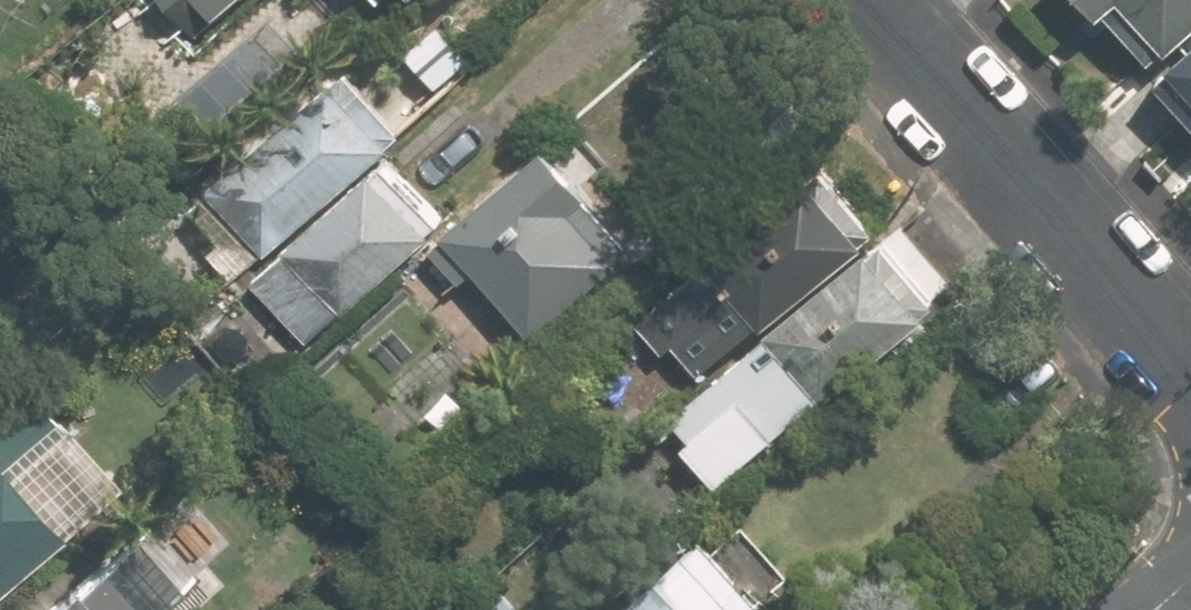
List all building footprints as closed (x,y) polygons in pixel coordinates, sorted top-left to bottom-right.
[(172,29),(188,15),(207,35),(245,0),(145,0),(172,29)] [(1083,33),(1095,22),(1136,69),(1190,21),(1190,0),(1054,0),(1083,33)] [(1144,90),(1190,143),(1190,48),(1144,90)] [(390,139),(332,75),(193,201),(222,234),(200,255),(229,286),(374,155),(390,139)] [(374,155),(229,286),(291,354),(435,222),(374,155)] [(619,260),(523,158),(414,261),(444,293),(459,278),(525,349),(619,260)] [(711,380),(859,249),(799,180),(650,309),(711,380)] [(934,291),(880,230),(859,249),(711,380),(656,429),(710,489),(934,291)] [(12,393),(0,404),(0,588),(103,500),(12,393)] [(87,571),(39,609),(180,609),(240,562),(183,492),(87,571)] [(617,609),(760,609),(753,601),(775,584),(735,534),(708,556),(699,544),(617,609)]
